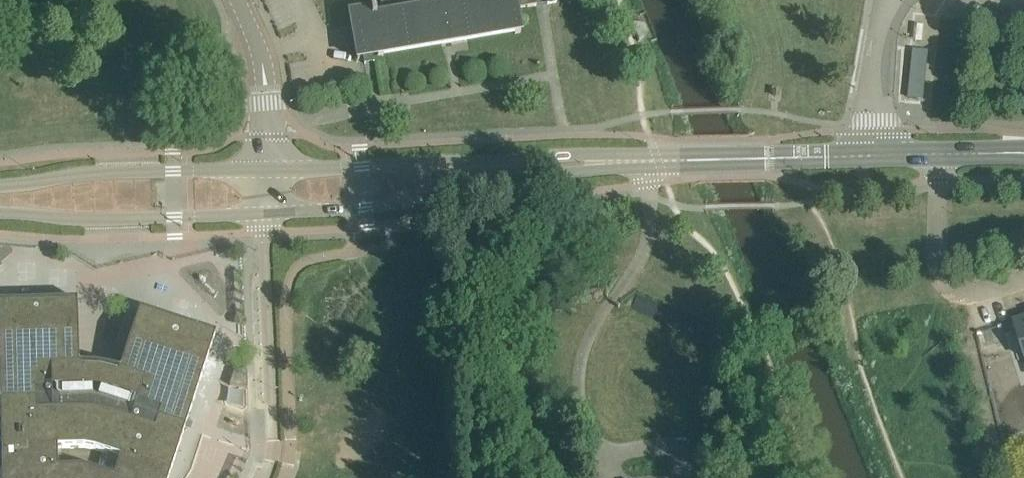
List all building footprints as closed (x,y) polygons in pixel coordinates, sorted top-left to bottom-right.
[(383,14),(376,15),(375,9),(349,13),(357,61),(375,58),(441,46),(469,41),(521,33),(516,9),(519,8),(536,6),(535,0),(380,0),(383,14)] [(634,21),(631,23),(638,41),(642,40),(648,32),(645,23),(634,21)] [(910,98),(926,99),(929,50),(913,49),(910,98)] [(140,308),(120,370),(79,364),(77,299),(0,301),(0,411),(2,470),(2,477),(168,477),(216,333),(140,308)] [(1015,321),(1023,350),(1023,319),(1015,321)] [(234,373),(229,385),(247,389),(247,373),(247,372),(247,371),(246,371),(236,371),(234,371),(234,373)] [(1013,377),(996,379),(1000,423),(1018,421),(1013,377)]
